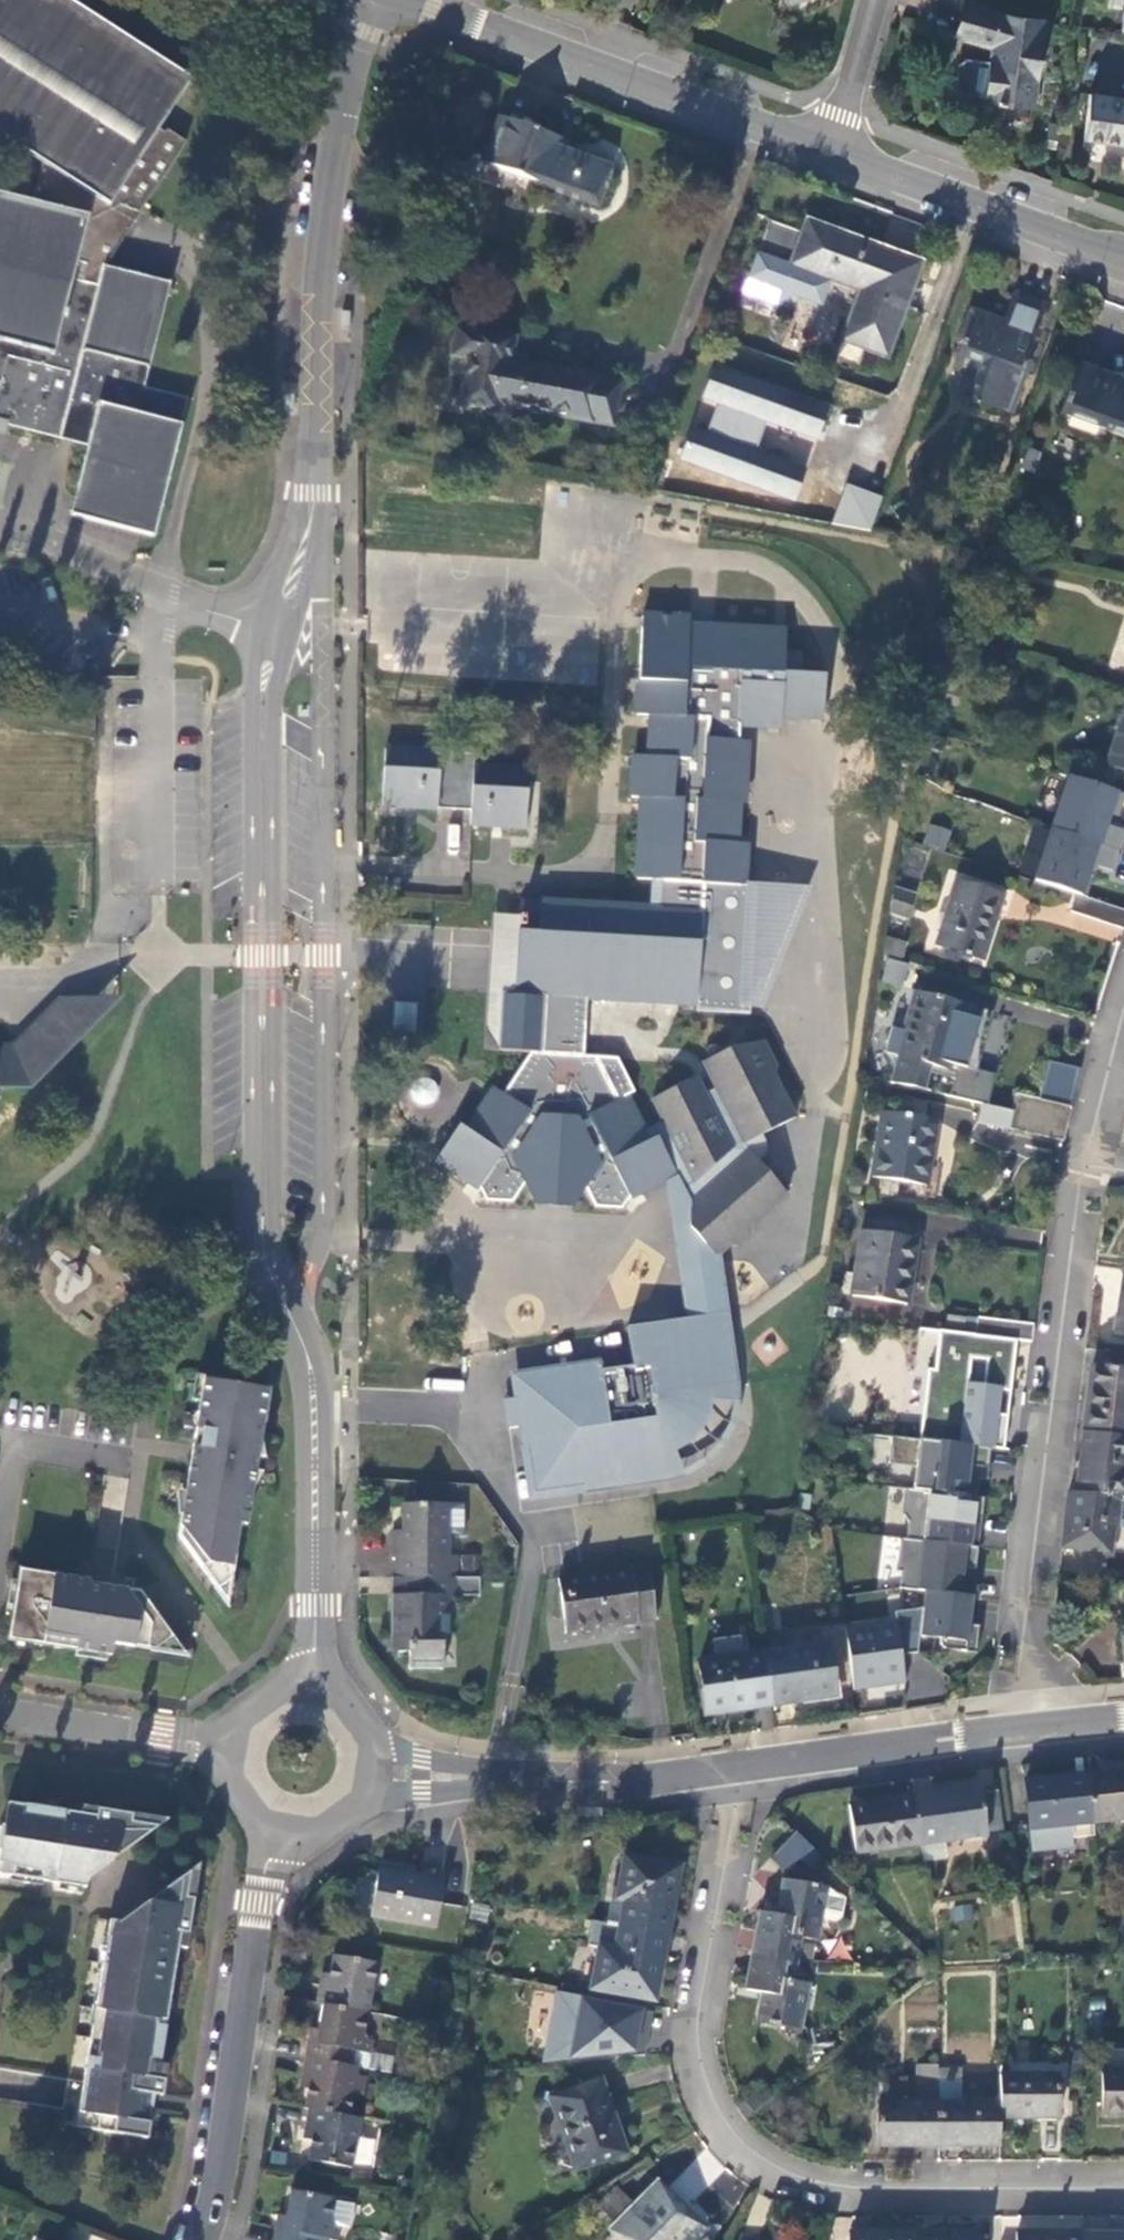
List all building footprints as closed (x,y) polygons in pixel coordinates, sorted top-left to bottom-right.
[(42,158),(29,202),(0,194),(0,424),(87,446),(69,515),(154,538),(183,428),(182,427),(189,399),(146,387),(171,284),(108,267),(134,228),(190,143),(171,130),(169,134),(163,130),(195,81),(182,79),(61,0),(0,0),(0,130),(42,158)] [(1003,12),(968,4),(959,37),(997,48),(995,61),(968,58),(961,63),(958,85),(964,92),(990,96),(989,101),(1035,107),(1045,21),(1003,16),(1003,12)] [(1092,95),(1087,138),(1123,144),(1123,100),(1092,95)] [(559,137),(502,116),(485,162),(596,204),(607,171),(555,150),(559,137)] [(918,262),(805,220),(801,232),(768,220),(742,294),(775,305),(793,297),(821,306),(830,281),(859,291),(842,340),(887,357),(905,306),(903,304),(918,262)] [(1004,325),(973,316),(954,369),(960,373),(965,362),(985,371),(973,408),(1007,420),(1044,316),(1011,304),(1004,325)] [(507,364),(510,339),(456,330),(452,357),(468,360),(461,404),(493,410),(495,402),(611,424),(618,382),(522,364),(522,367),(507,364)] [(819,440),(832,401),(713,363),(700,401),(715,405),(707,429),(691,424),(679,461),(797,499),(808,464),(757,448),(765,423),(819,440)] [(1079,365),(1061,415),(1123,438),(1123,382),(1079,365)] [(869,535),(884,496),(847,483),(833,521),(869,535)] [(589,997),(697,1004),(704,886),(745,886),(746,843),(738,842),(739,805),(743,805),(748,741),(740,740),(740,725),(781,728),(783,716),(823,718),(825,675),(785,673),(786,631),(689,626),(690,618),(643,616),(638,715),(650,716),(649,757),(635,757),(633,797),(641,798),(639,880),(661,882),(659,911),(541,903),(541,918),(520,917),(520,927),(538,928),(540,934),(520,933),(516,991),(504,991),(504,989),(503,989),(503,992),(500,1033),(526,1051),(532,1051),(516,1075),(504,1092),(495,1086),(466,1129),(458,1125),(438,1158),(480,1189),(485,1199),(514,1202),(526,1183),(537,1203),(573,1205),(585,1185),(596,1206),(622,1209),(628,1197),(670,1177),(675,1175),(689,1203),(686,1224),(686,1226),(702,1247),(714,1247),(726,1247),(735,1247),(748,1235),(749,1227),(784,1195),(757,1165),(746,1146),(797,1119),(776,1079),(778,1069),(764,1044),(730,1050),(704,1062),(715,1092),(705,1096),(697,1079),(654,1099),(663,1123),(643,1133),(626,1098),(617,1101),(595,1056),(586,1056),(589,997)] [(1110,765),(1123,770),(1123,717),(1110,765)] [(474,754),(385,750),(382,804),(472,810),(472,823),(526,829),(529,772),(473,767),(474,754)] [(929,823),(922,844),(944,851),(951,829),(929,823)] [(1083,879),(1078,895),(1123,910),(1123,890),(1083,879)] [(1004,894),(957,881),(939,942),(965,951),(964,955),(971,957),(973,953),(978,955),(991,911),(998,913),(1004,894)] [(704,886),(697,1004),(751,1007),(756,886),(745,886),(704,886)] [(915,896),(893,888),(889,911),(908,917),(915,896)] [(1078,895),(1072,912),(1123,929),(1123,910),(1078,895)] [(881,953),(903,957),(907,939),(885,935),(881,953)] [(883,957),(881,982),(903,985),(905,959),(883,957)] [(967,1007),(917,992),(904,1033),(892,1030),(885,1051),(897,1054),(897,1056),(891,1084),(922,1091),(927,1072),(953,1077),(948,1097),(989,1106),(996,1075),(956,1066),(954,1070),(950,1069),(967,1007)] [(47,1069),(114,1003),(59,1000),(13,1044),(12,1061),(21,1061),(30,1052),(47,1069)] [(394,1001),(392,1028),(415,1030),(417,1003),(394,1001)] [(526,1051),(500,1033),(499,1048),(526,1051)] [(47,1069),(30,1052),(21,1061),(12,1061),(13,1044),(0,1044),(0,1087),(29,1087),(47,1069)] [(1046,1061),(1042,1095),(1073,1099),(1077,1064),(1046,1061)] [(1066,1123),(1070,1105),(1019,1093),(1015,1112),(1066,1123)] [(925,1185),(935,1121),(917,1117),(918,1110),(906,1108),(905,1114),(883,1112),(874,1176),(925,1185)] [(1062,1139),(1066,1123),(1015,1112),(1011,1128),(1062,1139)] [(675,1175),(670,1177),(694,1329),(669,1332),(667,1321),(628,1326),(635,1366),(602,1371),(602,1361),(518,1372),(523,1410),(508,1412),(511,1426),(517,1424),(528,1500),(670,1481),(687,1476),(707,1464),(723,1448),(735,1425),(741,1404),(740,1380),(732,1323),(725,1325),(714,1247),(702,1247),(686,1226),(686,1224),(689,1203),(675,1175)] [(866,1188),(855,1186),(853,1194),(865,1196),(866,1188)] [(907,1304),(917,1238),(864,1230),(855,1295),(907,1304)] [(1033,1343),(1035,1326),(980,1320),(978,1336),(1033,1343)] [(1030,1362),(1033,1343),(978,1336),(975,1356),(1030,1362)] [(897,1380),(900,1348),(853,1343),(846,1407),(897,1415),(901,1381),(897,1380)] [(1085,1433),(1123,1438),(1123,1371),(1093,1368),(1085,1433)] [(237,1523),(246,1524),(252,1485),(257,1456),(268,1389),(227,1383),(214,1380),(201,1378),(192,1446),(201,1447),(199,1461),(190,1459),(178,1531),(178,1538),(215,1587),(229,1581),(237,1523)] [(1085,1433),(1078,1492),(1116,1497),(1123,1498),(1123,1492),(1123,1438),(1085,1433)] [(991,1451),(893,1438),(889,1465),(917,1468),(914,1491),(976,1498),(978,1481),(982,1481),(983,1469),(989,1469),(991,1451)] [(201,1447),(192,1446),(190,1459),(199,1461),(201,1447)] [(909,1523),(907,1540),(979,1548),(981,1528),(973,1527),(974,1519),(982,1520),(985,1499),(976,1498),(914,1491),(907,1490),(904,1516),(909,1523)] [(1078,1492),(1070,1491),(1063,1549),(1110,1554),(1116,1497),(1078,1492)] [(458,1580),(482,1578),(482,1557),(459,1558),(451,1558),(451,1535),(467,1535),(467,1506),(451,1506),(406,1507),(406,1537),(406,1544),(395,1545),(395,1563),(400,1563),(399,1580),(458,1580)] [(982,1520),(974,1519),(973,1527),(981,1528),(982,1520)] [(907,1540),(901,1539),(897,1572),(903,1573),(900,1589),(925,1592),(973,1598),(975,1578),(962,1576),(963,1568),(976,1570),(979,1548),(907,1540)] [(975,1578),(976,1570),(963,1568),(962,1576),(975,1578)] [(568,1631),(657,1620),(649,1569),(561,1579),(568,1631)] [(155,1649),(173,1635),(142,1590),(125,1588),(100,1586),(88,1584),(87,1581),(20,1570),(15,1599),(13,1607),(8,1638),(111,1655),(113,1645),(131,1645),(155,1649)] [(481,1600),(482,1578),(458,1580),(399,1580),(394,1580),(395,1644),(399,1644),(399,1655),(410,1656),(411,1672),(445,1672),(445,1638),(445,1617),(452,1617),(453,1599),(481,1600)] [(225,1601),(229,1581),(215,1587),(225,1601)] [(923,1609),(920,1637),(941,1640),(940,1645),(944,1649),(977,1653),(979,1639),(975,1638),(977,1626),(970,1625),(973,1598),(925,1592),(923,1609)] [(896,1619),(845,1626),(854,1690),(905,1683),(902,1656),(918,1654),(920,1637),(923,1609),(895,1613),(896,1619)] [(184,1653),(173,1635),(155,1649),(166,1651),(184,1653)] [(766,1653),(773,1705),(835,1697),(828,1645),(766,1653)] [(707,1714),(773,1705),(766,1653),(700,1661),(707,1714)] [(1088,1775),(1092,1822),(1123,1819),(1123,1772),(1088,1775)] [(1092,1822),(1088,1775),(1026,1782),(1031,1827),(1092,1822)] [(982,1787),(915,1796),(922,1844),(987,1836),(982,1787)] [(922,1844),(915,1796),(850,1805),(857,1852),(922,1844)] [(98,1806),(96,1817),(82,1815),(7,1802),(4,1824),(1,1824),(0,1827),(0,1873),(87,1886),(88,1875),(157,1825),(131,1820),(132,1813),(98,1806)] [(96,1817),(98,1806),(83,1803),(82,1815),(96,1817)] [(769,1851),(781,1870),(812,1850),(800,1831),(769,1851)] [(626,1893),(620,1928),(666,1936),(677,1875),(663,1873),(664,1866),(625,1858),(619,1891),(626,1893)] [(187,1896),(190,1869),(120,1920),(110,1918),(77,2125),(148,2137),(156,2093),(163,2094),(166,2078),(159,2077),(165,2035),(161,2034),(165,2002),(170,2003),(181,1931),(188,1932),(194,1897),(187,1896)] [(436,1930),(444,1876),(422,1872),(420,1879),(379,1872),(371,1919),(436,1930)] [(828,1890),(785,1882),(778,1917),(761,1914),(753,1954),(795,1963),(811,1967),(815,1949),(799,1946),(800,1940),(817,1944),(822,1920),(828,1890)] [(845,1901),(828,1890),(822,1920),(836,1923),(842,1919),(845,1901)] [(666,1936),(620,1928),(615,1952),(599,1949),(591,1990),(654,2001),(666,1936)] [(795,1963),(753,1954),(747,1990),(762,1995),(758,2023),(799,2032),(808,1985),(791,1981),(795,1963)] [(314,2005),(322,2007),(365,2014),(368,2014),(377,1965),(333,1958),(327,1991),(317,1990),(314,2005)] [(544,2046),(640,2067),(653,2010),(556,1989),(544,2046)] [(307,2045),(304,2060),(339,2065),(342,2049),(366,2054),(370,2041),(366,2041),(361,2033),(365,2014),(322,2007),(314,2045),(307,2045)] [(308,2078),(303,2110),(308,2110),(347,2118),(351,2096),(355,2091),(361,2091),(364,2079),(354,2077),(356,2069),(339,2065),(304,2060),(301,2076),(308,2078)] [(1103,2071),(1103,2117),(1123,2118),(1123,2071),(1103,2071)] [(1057,2079),(1000,2080),(999,2106),(999,2121),(1059,2120),(1057,2079)] [(624,2153),(600,2084),(553,2099),(577,2171),(624,2153)] [(939,2106),(939,2084),(918,2084),(918,2106),(880,2106),(879,2147),(919,2148),(920,2139),(937,2140),(937,2147),(941,2147),(939,2106)] [(999,2106),(939,2106),(941,2147),(941,2139),(957,2139),(957,2147),(999,2148),(999,2121),(999,2106)] [(350,2170),(360,2120),(347,2118),(308,2110),(306,2126),(313,2127),(308,2162),(350,2170)] [(356,2163),(374,2165),(376,2137),(358,2136),(356,2163)] [(619,2239),(692,2239),(701,2231),(656,2186),(633,2208),(614,2189),(596,2208),(615,2227),(611,2232),(619,2239)] [(291,2192),(286,2219),(284,2231),(276,2230),(274,2239),(338,2239),(340,2229),(335,2228),(331,2222),(335,2200),(291,2192)] [(286,2219),(278,2217),(276,2230),(284,2231),(286,2219)]
